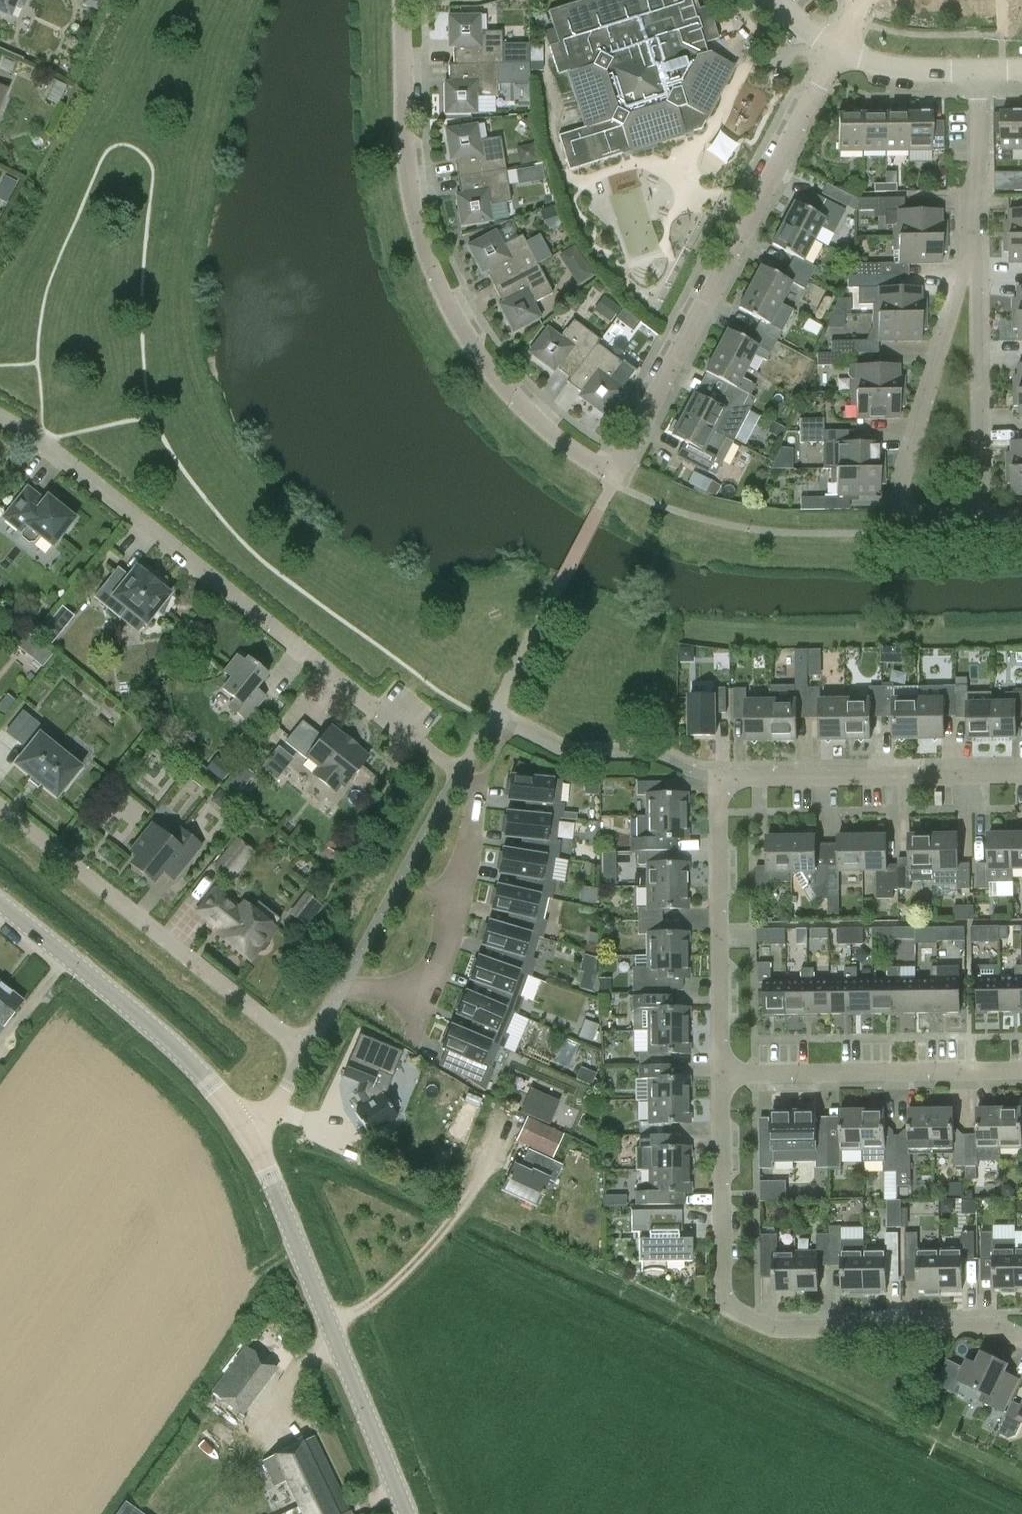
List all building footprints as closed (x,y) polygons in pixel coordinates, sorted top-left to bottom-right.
[(9,15),(16,0),(0,0),(0,12),(9,15)] [(98,10),(102,0),(82,0),(81,3),(98,10)] [(735,65),(710,52),(707,53),(704,43),(719,39),(708,6),(699,9),(696,0),(582,0),(548,11),(558,43),(549,46),(557,74),(567,70),(568,72),(585,127),(558,136),(569,170),(596,162),(701,129),(735,65)] [(545,14),(534,18),(537,27),(548,23),(545,14)] [(454,64),(449,64),(449,65),(529,64),(529,44),(502,44),(502,31),(480,31),(480,15),(448,15),(449,47),(453,47),(454,64)] [(445,114),(477,113),(476,97),(498,97),(498,85),(530,84),(529,64),(449,65),(449,82),(444,82),(445,114)] [(58,104),(66,85),(56,81),(47,99),(58,104)] [(908,151),(944,150),(943,122),(931,122),(931,111),(907,112),(908,151)] [(1002,150),(1021,150),(1021,111),(1015,111),(1015,112),(1002,112),(1002,150)] [(838,112),(838,126),(839,151),(862,151),(862,112),(838,112)] [(885,151),(885,112),(862,112),(862,151),(885,151)] [(885,112),(885,151),(908,151),(907,112),(885,112)] [(457,177),(506,169),(501,137),(479,140),(477,124),(445,129),(450,160),(455,160),(457,177)] [(721,131),(707,149),(724,162),(738,144),(721,131)] [(537,142),(517,146),(520,158),(522,165),(541,160),(539,153),(537,142)] [(518,185),(545,180),(542,166),(516,171),(518,185)] [(506,169),(457,177),(460,194),(455,194),(460,226),(492,221),(489,205),(511,201),(506,169)] [(0,187),(0,188),(11,194),(17,182),(5,176),(0,187)] [(896,192),(896,182),(885,183),(885,192),(896,192)] [(875,183),(875,192),(885,192),(885,183),(875,183)] [(832,199),(836,190),(826,185),(822,193),(832,199)] [(855,211),(879,210),(879,198),(855,198),(855,211)] [(794,202),(783,224),(814,240),(820,227),(833,234),(837,225),(843,214),(822,203),(815,200),(810,211),(794,202)] [(541,212),(547,229),(562,224),(556,207),(541,212)] [(1005,220),(1005,236),(1021,236),(1021,209),(1010,209),(1010,220),(1005,220)] [(941,221),(941,210),(884,210),(884,225),(893,225),(893,237),(946,236),(946,221),(941,221)] [(772,245),(794,256),(788,267),(809,278),(815,267),(803,261),(814,240),(783,224),(772,245)] [(494,286),(537,264),(551,256),(539,234),(526,241),(522,235),(503,245),(495,230),(467,245),(482,274),(486,271),(494,286)] [(941,252),(946,252),(946,236),(893,237),(893,251),(898,251),(898,264),(941,264),(941,252)] [(1010,252),(1010,263),(1021,263),(1021,236),(1005,236),(1005,252),(1010,252)] [(574,268),(580,264),(585,260),(575,246),(559,256),(568,271),(574,268)] [(880,263),(856,264),(856,276),(871,276),(880,276),(880,263)] [(553,293),(537,264),(494,286),(502,302),(498,304),(513,332),(541,318),(533,303),(553,293)] [(791,283),(804,289),(809,278),(788,267),(783,278),(760,266),(749,287),(780,304),(791,283)] [(871,276),(856,276),(847,276),(847,288),(871,288),(871,276)] [(1014,297),(1014,313),(1021,313),(1021,286),(1018,286),(1018,297),(1014,297)] [(738,309),(760,320),(755,331),(776,342),(786,322),(774,316),(780,304),(749,287),(738,309)] [(878,301),(873,301),(873,314),(926,314),(926,298),(921,298),(921,287),(878,287),(878,301)] [(609,300),(599,313),(611,322),(621,309),(609,300)] [(615,319),(623,325),(631,315),(624,309),(623,309),(615,319)] [(1019,329),(1019,340),(1021,340),(1021,313),(1014,313),(1014,329),(1019,329)] [(921,341),(921,330),(926,330),(926,314),(873,314),(873,328),(870,328),(866,341),(855,341),(831,341),(831,343),(825,344),(821,353),(841,353),(878,353),(878,341),(921,341)] [(597,344),(600,340),(573,320),(560,337),(547,327),(528,353),(554,372),(556,368),(570,378),(567,382),(568,383),(597,344)] [(727,330),(716,351),(747,367),(754,354),(766,361),(770,353),(776,342),(755,331),(749,341),(727,330)] [(578,397),(604,416),(623,390),(621,389),(635,370),(623,361),(622,362),(597,344),(568,383),(581,393),(578,397)] [(716,351),(705,372),(727,384),(721,395),(749,409),(755,398),(750,395),(755,385),(741,378),(747,367),(716,351)] [(817,354),(817,366),(841,365),(841,353),(821,353),(817,354)] [(851,392),(904,391),(904,375),(899,376),(899,364),(856,365),(847,365),(848,376),(851,379),(851,392)] [(904,391),(851,392),(851,406),(856,405),(856,419),(899,418),(899,407),(904,407),(904,391)] [(716,405),(693,394),(682,415),(714,431),(733,441),(749,409),(721,395),(716,405)] [(668,432),(672,434),(671,436),(683,442),(676,457),(707,474),(708,472),(715,476),(733,441),(713,431),(714,431),(682,415),(678,423),(673,421),(668,432)] [(823,418),(799,419),(800,431),(824,431),(823,418)] [(778,437),(783,427),(772,421),(767,432),(778,437)] [(800,443),(824,443),(824,431),(800,431),(800,443)] [(1007,452),(1007,468),(1021,467),(1021,440),(1012,440),(1012,452),(1007,452)] [(879,453),(879,442),(836,442),(836,455),(831,455),(831,469),(884,469),(884,453),(879,453)] [(1012,483),(1012,494),(1021,494),(1021,467),(1007,468),(1007,483),(1012,483)] [(879,496),(879,485),(884,484),(884,469),(831,469),(831,483),(836,483),(836,496),(879,496)] [(721,486),(693,471),(688,482),(689,482),(686,488),(711,497),(713,495),(715,496),(721,486)] [(3,517),(20,531),(21,539),(28,544),(35,543),(40,536),(52,546),(74,519),(47,496),(43,501),(27,488),(3,517)] [(800,498),(800,510),(824,510),(824,497),(800,498)] [(138,633),(146,622),(156,610),(163,616),(170,600),(166,597),(169,594),(136,568),(129,576),(118,567),(93,597),(138,633)] [(73,617),(62,607),(38,637),(50,646),(73,617)] [(54,655),(43,646),(25,631),(14,645),(33,660),(43,668),(54,655)] [(882,649),(882,666),(904,665),(903,649),(882,649)] [(795,651),(795,660),(808,660),(808,651),(795,651)] [(820,651),(809,651),(809,664),(820,664),(820,651)] [(237,655),(223,672),(231,678),(222,689),(234,699),(228,707),(245,720),(261,701),(251,693),(267,674),(247,658),(244,662),(237,655)] [(945,738),(944,711),(956,711),(956,686),(954,686),(954,677),(944,677),(944,698),(919,699),(919,738),(945,738)] [(992,692),(968,692),(968,678),(956,677),(956,711),(956,718),(968,718),(968,738),(992,738),(992,702),(992,692)] [(797,740),(797,713),(809,712),(808,687),(808,685),(771,685),(772,700),(772,740),(797,740)] [(918,687),(894,687),(894,686),(882,687),(882,711),(894,711),(894,739),(919,738),(919,699),(918,687)] [(809,712),(820,712),(821,740),(846,739),(845,699),(821,700),(820,687),(808,687),(809,712)] [(871,739),(870,712),(882,711),(882,687),(870,687),(870,699),(845,699),(846,739),(871,739)] [(690,695),(691,735),(715,735),(715,713),(727,712),(726,688),(715,688),(715,695),(690,695)] [(734,688),(735,713),(747,713),(747,741),(772,740),(772,700),(747,701),(747,688),(734,688)] [(1016,717),(1021,717),(1021,689),(1016,689),(1016,693),(1006,693),(1007,702),(992,702),(992,738),(1016,737),(1016,717)] [(0,704),(0,705),(8,711),(16,701),(7,694),(0,704)] [(56,797),(80,767),(46,740),(51,733),(31,717),(13,739),(26,749),(15,764),(56,797)] [(343,737),(330,727),(319,741),(309,734),(295,751),(306,759),(307,757),(319,767),(313,774),(334,792),(340,784),(344,787),(368,757),(354,746),(356,745),(344,736),(343,737)] [(231,770),(217,757),(207,768),(222,780),(231,770)] [(535,815),(549,817),(561,818),(563,805),(550,803),(553,778),(531,776),(531,768),(518,762),(512,774),(509,774),(506,802),(536,805),(535,813),(535,815)] [(230,785),(240,793),(255,774),(245,766),(230,785)] [(636,795),(645,795),(645,817),(687,816),(687,793),(660,794),(660,782),(636,782),(636,795)] [(220,789),(211,800),(222,809),(231,798),(220,789)] [(549,817),(535,815),(535,813),(505,811),(502,838),(533,842),(531,854),(549,857),(558,858),(559,842),(547,840),(549,817)] [(637,851),(661,851),(661,839),(687,839),(687,816),(645,817),(645,838),(637,838),(637,851)] [(173,879),(200,845),(180,829),(171,840),(151,825),(130,851),(136,856),(130,864),(153,882),(162,871),(173,879)] [(793,831),(793,836),(793,872),(794,872),(812,903),(818,899),(828,899),(828,890),(829,890),(828,865),(817,865),(817,836),(811,836),(811,831),(793,831)] [(969,863),(958,863),(958,834),(934,835),(934,880),(934,884),(958,884),(959,888),(970,888),(969,863)] [(989,834),(989,863),(978,863),(978,888),(990,888),(989,881),(1013,881),(1013,869),(1014,869),(1013,834),(989,834)] [(1014,869),(1021,869),(1021,834),(1013,834),(1014,869)] [(893,898),(893,889),(899,889),(899,864),(888,864),(887,835),(863,836),(864,871),(877,871),(877,898),(893,898)] [(899,864),(899,889),(910,889),(910,881),(934,880),(934,835),(909,835),(910,864),(899,864)] [(769,890),(769,882),(792,882),(792,872),(793,872),(793,836),(768,837),(769,866),(757,866),(758,890),(769,890)] [(828,865),(829,890),(840,889),(839,871),(864,871),(863,836),(839,836),(839,865),(828,865)] [(237,837),(212,867),(230,883),(255,853),(237,837)] [(491,885),(542,896),(551,898),(554,882),(546,881),(549,857),(531,854),(497,849),(493,877),(491,885)] [(646,886),(688,886),(688,863),(661,863),(661,851),(637,851),(637,865),(646,865),(646,886)] [(603,869),(603,886),(616,886),(616,869),(603,869)] [(482,920),(534,935),(542,937),(546,921),(537,920),(542,896),(491,885),(482,920)] [(637,921),(661,921),(661,909),(688,909),(688,886),(646,886),(646,908),(637,908),(637,921)] [(583,887),(580,902),(596,905),(599,889),(583,887)] [(248,959),(273,928),(279,920),(258,902),(251,910),(244,904),(239,910),(215,891),(199,911),(223,930),(219,935),(248,959)] [(310,896),(293,917),(306,927),(323,906),(310,896)] [(472,957),(523,973),(531,976),(535,960),(528,958),(534,935),(482,920),(475,948),(472,957)] [(646,956),(689,955),(688,933),(662,933),(661,921),(637,921),(638,934),(646,934),(646,956)] [(939,927),(939,942),(967,942),(967,926),(939,927)] [(972,926),(972,942),(1001,942),(1001,926),(972,926)] [(1014,926),(1003,926),(1003,936),(1014,936),(1014,926)] [(882,927),(872,927),(872,939),(882,939),(882,927)] [(917,927),(907,927),(907,941),(917,940),(917,935),(917,927)] [(829,939),(829,928),(812,929),(812,939),(829,939)] [(838,928),(838,944),(851,944),(851,928),(838,928)] [(864,928),(851,928),(851,944),(864,944),(864,928)] [(787,945),(786,929),(758,929),(758,942),(773,942),(773,945),(787,945)] [(808,944),(807,929),(797,929),(797,944),(808,944)] [(595,948),(598,935),(590,933),(587,946),(595,948)] [(585,954),(579,971),(584,973),(579,988),(592,992),(597,976),(596,958),(585,954)] [(647,968),(632,968),(632,991),(662,990),(662,978),(689,978),(689,955),(646,956),(647,968)] [(492,1004),(510,1011),(517,1014),(522,998),(515,996),(523,973),(472,957),(462,984),(495,995),(492,1004)] [(789,1015),(788,981),(773,981),(773,963),(760,963),(760,982),(766,982),(766,1015),(789,1015)] [(1002,1012),(1002,978),(986,978),(986,966),(979,966),(980,1012),(1002,1012)] [(1002,1012),(1021,1012),(1021,966),(1017,966),(1017,978),(1002,978),(1002,1012)] [(875,980),(875,1014),(897,1013),(896,967),(890,967),(890,979),(875,980)] [(896,967),(897,1013),(918,1013),(918,979),(903,979),(902,967),(896,967)] [(918,979),(918,1013),(940,1013),(939,967),(933,967),(933,979),(918,979)] [(939,967),(940,1013),(962,1012),(962,978),(946,979),(946,967),(939,967)] [(788,981),(789,1015),(810,1014),(810,968),(804,968),(804,980),(788,981)] [(810,968),(810,1014),(832,1014),(832,980),(816,980),(816,968),(810,968)] [(832,980),(832,1014),(854,1014),(853,968),(847,968),(847,980),(832,980)] [(853,968),(854,1014),(875,1014),(875,980),(859,980),(859,968),(853,968)] [(612,983),(601,983),(601,992),(612,992),(612,983)] [(0,995),(0,1029),(22,1001),(6,988),(0,995)] [(478,1037),(491,1043),(503,1048),(507,1036),(501,1033),(510,1011),(492,1004),(466,993),(457,1015),(483,1025),(478,1037)] [(689,1007),(662,1008),(662,996),(632,996),(632,1019),(647,1019),(647,1031),(689,1030),(689,1007)] [(513,1013),(506,1032),(528,1040),(535,1021),(513,1013)] [(580,1037),(591,1041),(597,1025),(586,1020),(584,1026),(581,1032),(580,1037)] [(491,1043),(478,1037),(478,1038),(452,1026),(443,1048),(468,1059),(462,1074),(485,1089),(493,1070),(481,1065),(491,1043)] [(639,1065),(663,1065),(663,1053),(689,1053),(689,1030),(647,1031),(647,1052),(639,1052),(639,1065)] [(398,1116),(384,1094),(387,1092),(402,1052),(359,1035),(342,1076),(360,1083),(356,1093),(364,1106),(355,1112),(369,1134),(398,1116)] [(604,1054),(604,1064),(613,1064),(613,1054),(604,1054)] [(639,1100),(648,1100),(690,1100),(690,1077),(663,1077),(663,1065),(639,1065),(639,1100)] [(581,1066),(575,1079),(591,1086),(597,1073),(581,1066)] [(520,1112),(545,1122),(555,1099),(530,1088),(520,1112)] [(639,1135),(663,1135),(663,1123),(690,1123),(690,1100),(648,1100),(648,1122),(639,1122),(639,1135)] [(816,1111),(809,1111),(809,1106),(794,1107),(795,1162),(816,1161),(817,1168),(829,1168),(829,1140),(817,1141),(816,1111)] [(780,1111),(772,1111),(772,1130),(769,1130),(765,1137),(765,1141),(760,1141),(760,1168),(773,1168),(773,1162),(795,1162),(794,1107),(780,1107),(780,1111)] [(977,1109),(978,1139),(966,1139),(966,1166),(966,1179),(976,1179),(976,1166),(979,1166),(979,1161),(1001,1161),(1001,1148),(1000,1148),(1000,1108),(977,1109)] [(1000,1108),(1000,1148),(1001,1148),(1021,1148),(1021,1108),(1000,1108)] [(897,1140),(898,1172),(911,1171),(911,1149),(932,1149),(931,1109),(909,1109),(909,1131),(905,1131),(902,1135),(902,1140),(897,1140)] [(966,1139),(961,1139),(961,1135),(956,1130),(954,1130),(953,1109),(931,1109),(932,1149),(954,1149),(954,1157),(954,1166),(966,1166),(966,1139)] [(829,1140),(829,1168),(841,1167),(841,1150),(863,1150),(863,1110),(840,1110),(841,1140),(829,1140)] [(864,1162),(885,1162),(885,1172),(898,1172),(897,1140),(893,1140),(893,1132),(889,1128),(885,1128),(885,1110),(863,1110),(863,1150),(864,1150),(864,1162)] [(515,1141),(552,1159),(564,1133),(527,1116),(515,1141)] [(649,1170),(691,1169),(690,1147),(664,1147),(663,1135),(639,1135),(640,1148),(648,1148),(649,1170)] [(548,1180),(533,1173),(542,1155),(527,1148),(518,1168),(515,1166),(503,1191),(522,1199),(520,1203),(533,1209),(534,1205),(535,1206),(548,1180)] [(636,1191),(636,1193),(636,1205),(685,1204),(685,1192),(691,1192),(691,1169),(649,1170),(649,1191),(636,1191)] [(760,1199),(774,1199),(773,1182),(760,1182),(760,1199)] [(950,1183),(950,1196),(962,1196),(962,1183),(950,1183)] [(1015,1185),(1002,1185),(1002,1198),(1015,1198),(1015,1185)] [(604,1206),(615,1206),(615,1195),(604,1195),(604,1206)] [(887,1198),(886,1225),(907,1225),(907,1198),(887,1198)] [(962,1215),(976,1215),(976,1202),(962,1202),(962,1215)] [(691,1261),(691,1252),(691,1238),(677,1238),(677,1231),(681,1231),(681,1210),(631,1210),(632,1232),(638,1231),(639,1261),(642,1261),(642,1271),(643,1270),(648,1269),(653,1268),(658,1269),(663,1270),(664,1270),(664,1261),(691,1261)] [(963,1289),(962,1259),(974,1259),(974,1232),(961,1232),(962,1250),(940,1250),(940,1290),(963,1289)] [(994,1289),(1001,1289),(1001,1293),(1016,1293),(1016,1289),(1015,1249),(1015,1240),(993,1240),(993,1232),(981,1232),(981,1259),(993,1259),(994,1289)] [(879,1290),(887,1290),(886,1260),(899,1260),(898,1233),(887,1233),(886,1250),(864,1251),(865,1294),(879,1294),(879,1290)] [(918,1290),(926,1290),(926,1294),(940,1294),(940,1290),(940,1250),(918,1250),(918,1233),(905,1233),(905,1260),(918,1260),(918,1290)] [(796,1251),(796,1291),(818,1291),(818,1261),(830,1261),(830,1234),(817,1234),(817,1251),(796,1251)] [(842,1291),(850,1291),(850,1295),(865,1294),(864,1251),(864,1239),(842,1240),(842,1234),(830,1234),(830,1261),(842,1261),(842,1291)] [(773,1261),(774,1292),(796,1291),(796,1251),(778,1252),(777,1235),(761,1235),(761,1261),(773,1261)] [(246,1347),(213,1393),(244,1414),(278,1369),(246,1347)] [(1008,1365),(982,1353),(976,1365),(967,1360),(958,1380),(984,1393),(981,1400),(1003,1411),(1016,1384),(1002,1377),(1008,1365)] [(1021,1422),(1021,1406),(1012,1401),(997,1433),(1009,1438),(1015,1436),(1021,1422)] [(319,1438),(262,1463),(274,1487),(284,1482),(300,1513),(352,1513),(319,1438)] [(128,1503),(126,1502),(118,1513),(143,1513),(128,1503)]
